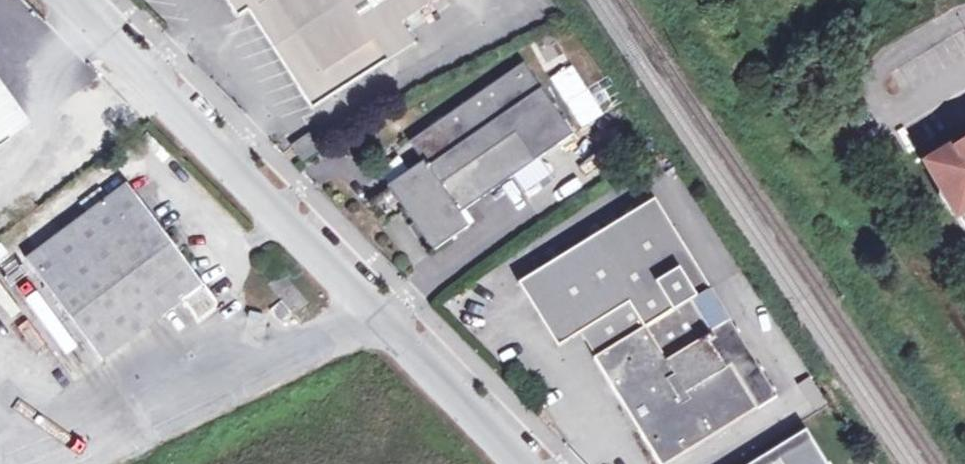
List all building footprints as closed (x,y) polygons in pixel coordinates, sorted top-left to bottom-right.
[(230,3),(248,9),(312,107),(413,40),(402,21),(435,0),(228,0),(230,3)] [(248,9),(230,3),(237,16),(248,9)] [(424,162),(389,186),(390,187),(403,206),(433,250),(469,227),(461,213),(574,134),(525,63),(410,140),(424,162)] [(78,148),(45,100),(13,123),(47,171),(78,148)] [(310,134),(294,146),(303,159),(319,148),(310,134)] [(929,164),(964,225),(964,143),(929,164)] [(86,212),(25,259),(102,360),(183,301),(199,322),(215,310),(216,303),(126,183),(106,197),(98,187),(79,201),(86,212)] [(403,206),(390,187),(372,200),(384,219),(403,206)] [(519,283),(558,346),(580,332),(596,357),(594,359),(625,408),(640,399),(653,420),(638,430),(659,463),(670,463),(758,410),(730,365),(724,369),(711,348),(717,344),(691,302),(709,288),(654,200),(519,283)] [(709,288),(691,302),(717,344),(711,348),(724,369),(730,365),(758,410),(777,398),(709,288)] [(640,399),(625,408),(638,430),(653,420),(640,399)] [(753,463),(828,463),(807,431),(753,463)]
